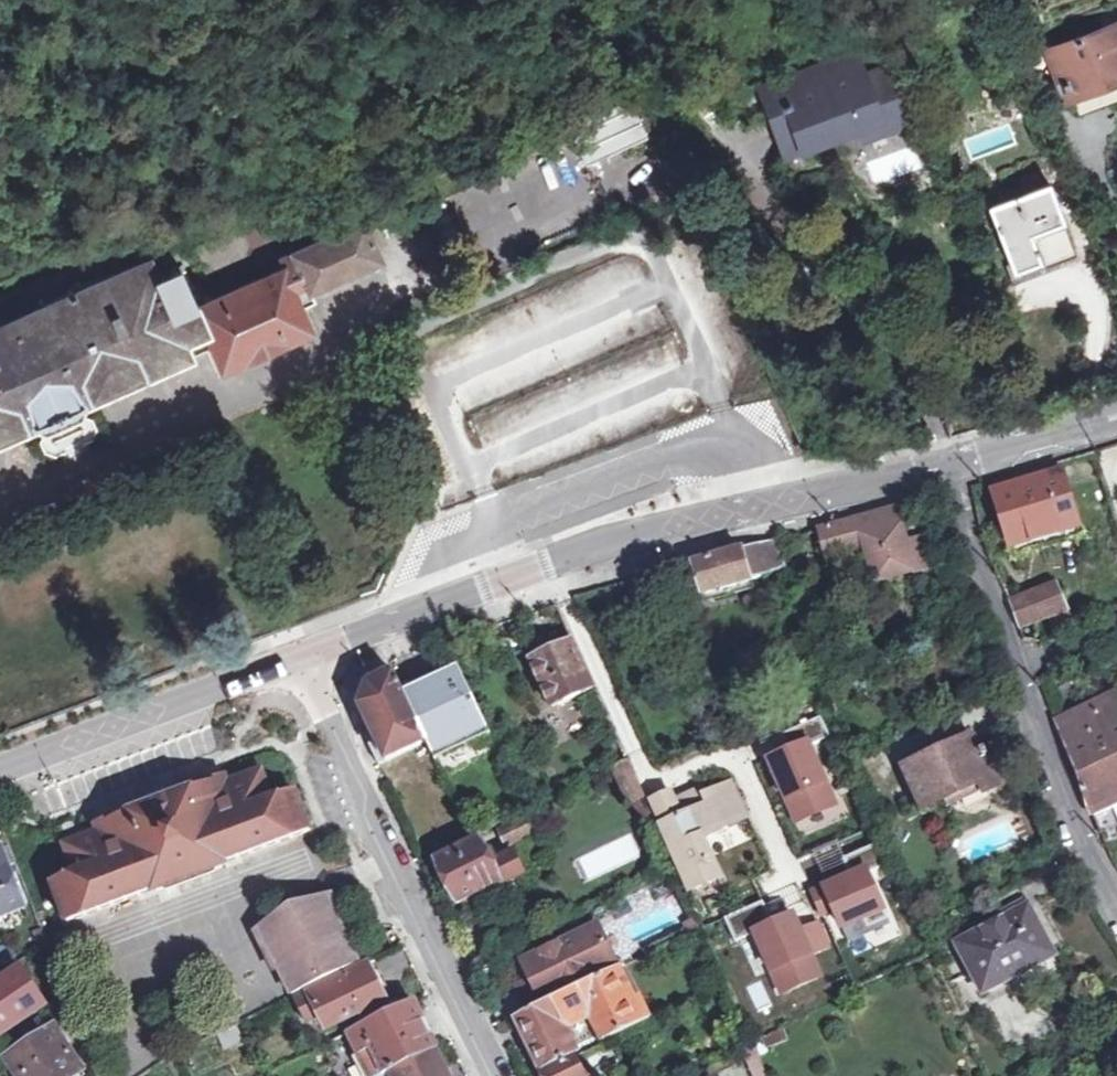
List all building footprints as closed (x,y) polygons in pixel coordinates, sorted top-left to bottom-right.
[(1058,42),(1070,70),(1056,75),(1062,89),(1075,84),(1076,88),(1116,72),(1116,20),(1058,42)] [(863,123),(867,133),(889,125),(885,115),(905,107),(890,64),(870,71),(861,47),(801,69),(806,81),(770,94),(786,136),(803,130),(807,142),(863,123)] [(1076,88),(1084,107),(1116,94),(1116,72),(1076,88)] [(632,98),(567,114),(579,163),(644,146),(632,98)] [(1060,220),(1068,218),(1056,182),(1002,200),(1001,194),(992,196),(1018,268),(1070,250),(1060,220)] [(37,423),(39,426),(52,428),(88,410),(91,399),(216,342),(228,366),(318,324),(307,301),(321,295),(317,282),(386,250),(363,202),(346,209),(350,222),(283,253),(287,262),(243,282),(229,288),(200,301),(193,287),(198,285),(194,278),(190,280),(181,262),(157,272),(149,254),(35,306),(0,322),(0,440),(37,423)] [(237,268),(223,275),(229,288),(243,282),(237,268)] [(23,283),(19,274),(0,283),(0,293),(23,283)] [(35,306),(23,283),(0,293),(0,322),(35,306)] [(1109,358),(1106,317),(1082,318),(1085,360),(1109,358)] [(994,478),(997,491),(1044,478),(1043,472),(1041,465),(994,478)] [(1050,470),(1043,472),(1044,478),(1059,527),(1057,531),(1067,527),(1050,470)] [(1059,527),(1044,478),(997,491),(1013,543),(1057,531),(1059,527)] [(918,567),(910,540),(900,506),(825,527),(834,557),(877,544),(879,551),(873,554),(880,579),(918,567)] [(910,540),(918,567),(933,562),(925,536),(910,540)] [(774,540),(760,542),(698,560),(707,593),(781,571),(774,540)] [(1078,627),(1059,584),(1012,601),(1021,625),(1049,615),(1057,636),(1078,627)] [(572,640),(531,657),(552,704),(594,686),(572,640)] [(364,731),(378,760),(426,737),(431,747),(487,720),(463,666),(427,682),(425,677),(407,683),(402,671),(372,680),(360,702),(372,727),(364,731)] [(1111,696),(1055,720),(1091,815),(1116,804),(1116,710),(1111,696)] [(989,795),(1009,786),(995,752),(980,758),(972,740),(908,767),(925,809),(985,785),(989,795)] [(654,817),(629,761),(614,768),(628,800),(632,798),(643,822),(654,817)] [(226,861),(312,828),(299,791),(278,798),(267,768),(234,781),(229,778),(213,783),(214,786),(121,822),(120,819),(101,826),(103,831),(71,843),(82,874),(58,882),(72,920),(158,887),(159,889),(227,864),(226,861)] [(719,768),(705,774),(710,785),(723,779),(719,768)] [(721,878),(713,861),(703,838),(745,818),(731,787),(679,809),(671,793),(653,801),(693,891),(721,878)] [(539,831),(530,813),(499,828),(507,844),(539,831)] [(493,862),(489,854),(479,833),(435,854),(459,902),(487,889),(489,895),(505,887),(503,882),(524,872),(515,852),(499,860),(493,862)] [(835,911),(843,929),(864,920),(868,930),(889,921),(868,874),(888,866),(880,844),(845,859),(852,877),(814,894),(823,916),(835,911)] [(495,851),(489,854),(493,862),(499,860),(495,851)] [(713,861),(721,878),(737,870),(730,853),(713,861)] [(26,901),(10,854),(0,858),(0,911),(26,901)] [(326,898),(313,905),(318,914),(331,908),(326,898)] [(811,955),(794,916),(773,925),(763,903),(725,919),(736,943),(755,934),(780,990),(811,977),(803,959),(811,955)] [(299,975),(306,990),(345,971),(338,957),(351,950),(331,908),(318,914),(313,905),(274,924),(279,933),(266,939),(286,981),(299,975)] [(1032,914),(1005,927),(1002,922),(956,945),(980,991),(1053,953),(1032,914)] [(701,928),(696,919),(687,923),(692,932),(701,928)] [(864,920),(843,929),(847,939),(868,930),(864,920)] [(510,987),(522,1012),(580,986),(615,969),(592,923),(512,962),(519,981),(510,987)] [(261,930),(266,939),(279,933),(274,924),(261,930)] [(358,965),(351,950),(338,957),(345,971),(358,965)] [(363,1015),(389,1002),(370,962),(312,991),(328,1026),(360,1010),(363,1015)] [(51,995),(45,986),(40,989),(23,964),(0,980),(0,1025),(5,1032),(45,1003),(47,997),(51,995)] [(642,1021),(615,969),(580,986),(522,1012),(505,1021),(531,1075),(578,1054),(567,1029),(591,1018),(603,1042),(642,1021)] [(299,975),(286,981),(294,996),(306,990),(299,975)] [(86,1071),(75,1055),(78,1054),(56,1021),(9,1053),(24,1075),(47,1075),(50,1074),(51,1075),(79,1075),(86,1071)] [(794,1025),(764,1039),(768,1049),(799,1035),(794,1025)] [(357,1051),(369,1075),(379,1075),(385,1073),(371,1045),(357,1051)] [(436,1048),(385,1073),(379,1075),(450,1075),(436,1048)] [(576,1059),(540,1075),(584,1075),(576,1059)]
